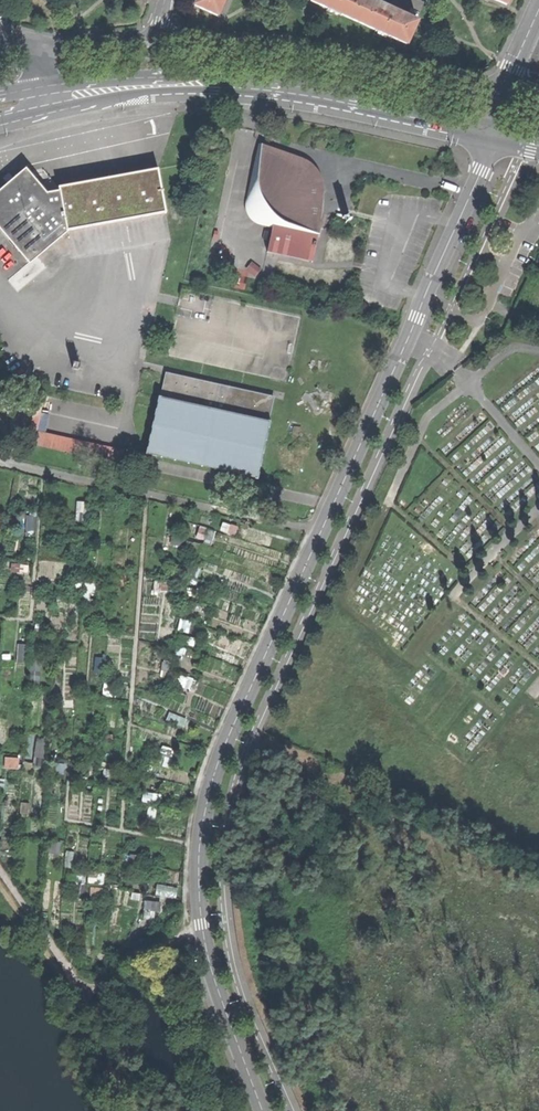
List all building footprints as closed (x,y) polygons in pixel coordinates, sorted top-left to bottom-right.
[(194,5),(220,17),(228,0),(197,0),(194,5)] [(370,0),(314,0),(361,21),(370,0)] [(419,19),(394,8),(379,0),(370,0),(361,21),(408,41),(419,19)] [(273,227),(267,252),(268,253),(269,249),(313,259),(312,262),(313,263),(319,237),(314,236),(314,206),(314,194),(312,188),(308,180),(302,172),(297,167),(258,149),(247,201),(247,207),(249,215),(253,220),(260,224),(273,227)] [(29,263),(67,231),(164,214),(157,170),(59,188),(59,192),(46,195),(36,183),(25,170),(0,191),(0,229),(29,263)] [(325,214),(321,229),(330,231),(333,216),(325,214)] [(165,374),(159,397),(266,422),(271,399),(165,374)] [(28,393),(17,441),(116,463),(119,451),(32,432),(40,395),(28,393)] [(156,397),(143,455),(145,455),(145,454),(253,478),(253,480),(256,481),(269,423),(266,422),(159,397),(156,397)] [(11,425),(19,426),(23,406),(13,404),(9,424),(11,425)] [(202,468),(198,484),(212,487),(216,472),(202,468)] [(38,739),(38,746),(52,744),(51,737),(38,739)] [(145,791),(143,803),(162,806),(164,794),(145,791)] [(160,884),(159,892),(167,893),(166,895),(175,896),(176,887),(160,884)] [(160,916),(159,900),(147,901),(147,916),(160,916)]
